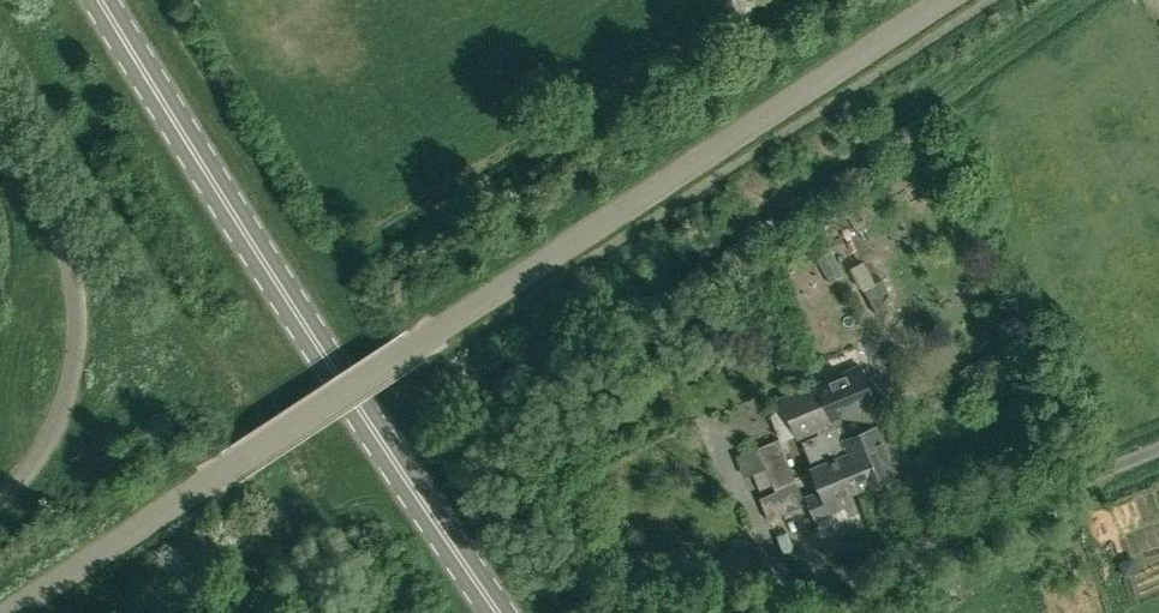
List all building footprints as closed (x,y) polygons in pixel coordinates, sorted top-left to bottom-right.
[(876,284),(864,261),(851,267),(851,268),(850,269),(860,287),(861,287),(863,291),(876,284)] [(903,473),(883,424),(879,426),(871,407),(875,405),(859,367),(817,384),(840,442),(839,442),(858,488),(859,491),(903,473)] [(840,442),(817,384),(782,399),(799,439),(818,431),(820,434),(803,441),(814,469),(813,470),(822,491),(807,497),(816,518),(845,506),(840,495),(858,488),(839,442),(840,442)] [(754,472),(767,467),(773,482),(776,491),(798,482),(781,439),(759,447),(737,455),(745,476),(754,472)] [(773,482),(767,467),(754,472),(760,487),(773,482)] [(751,545),(720,556),(728,578),(759,567),(751,545)]
